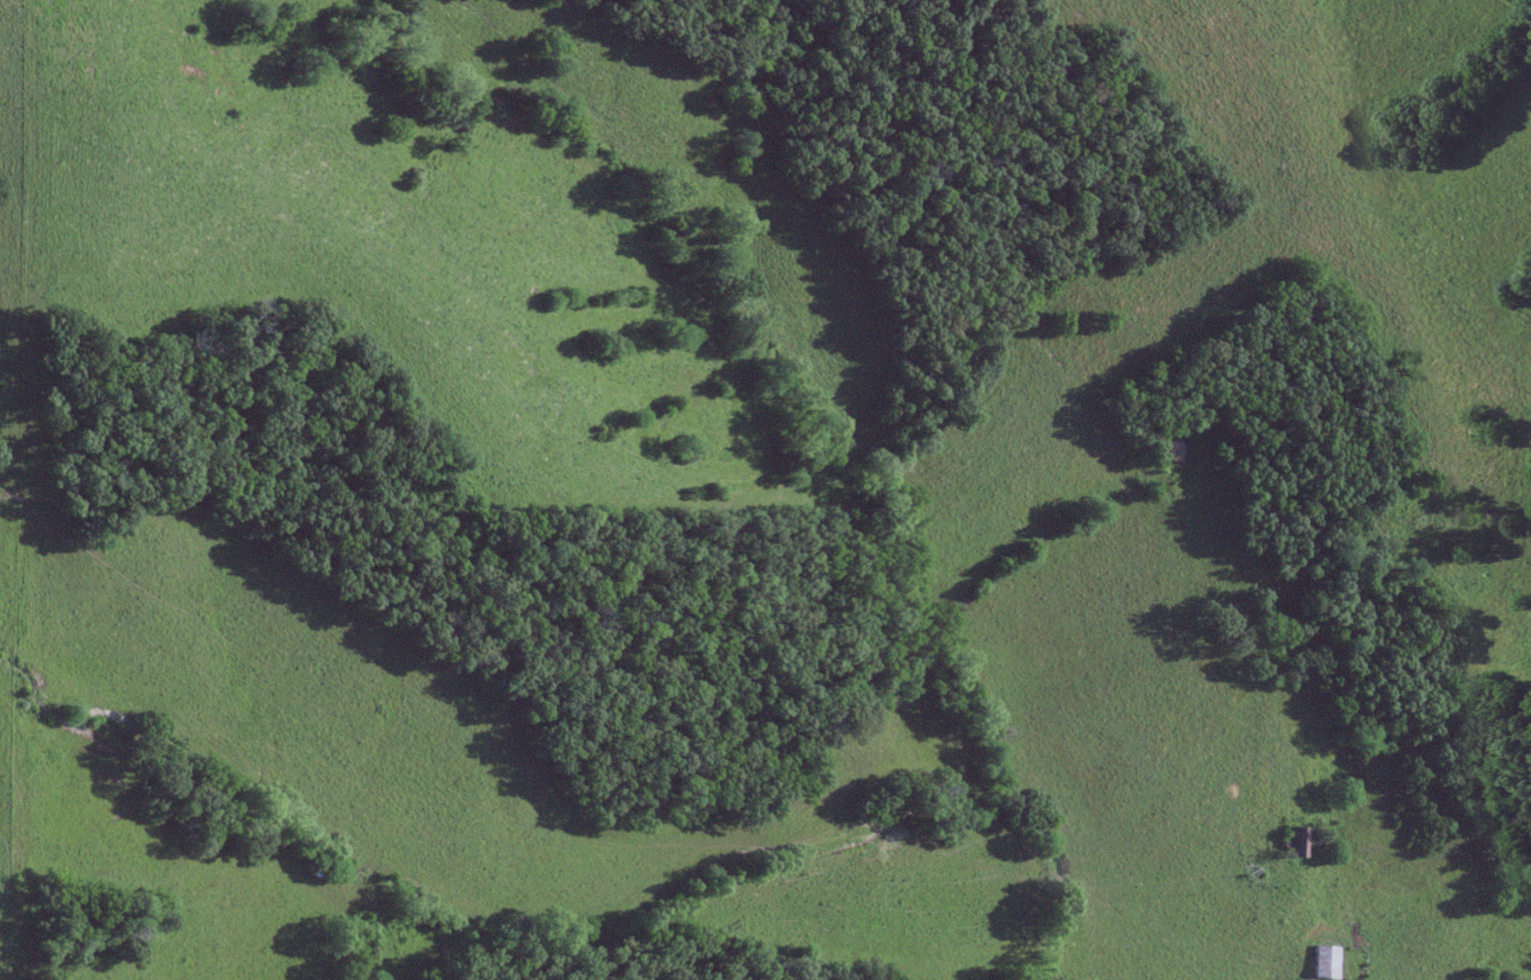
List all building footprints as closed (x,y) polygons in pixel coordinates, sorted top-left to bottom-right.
[(1306,828),(1282,828),(1282,856),(1306,856),(1306,828)] [(1337,946),(1312,946),(1312,979),(1337,979),(1337,946)]
